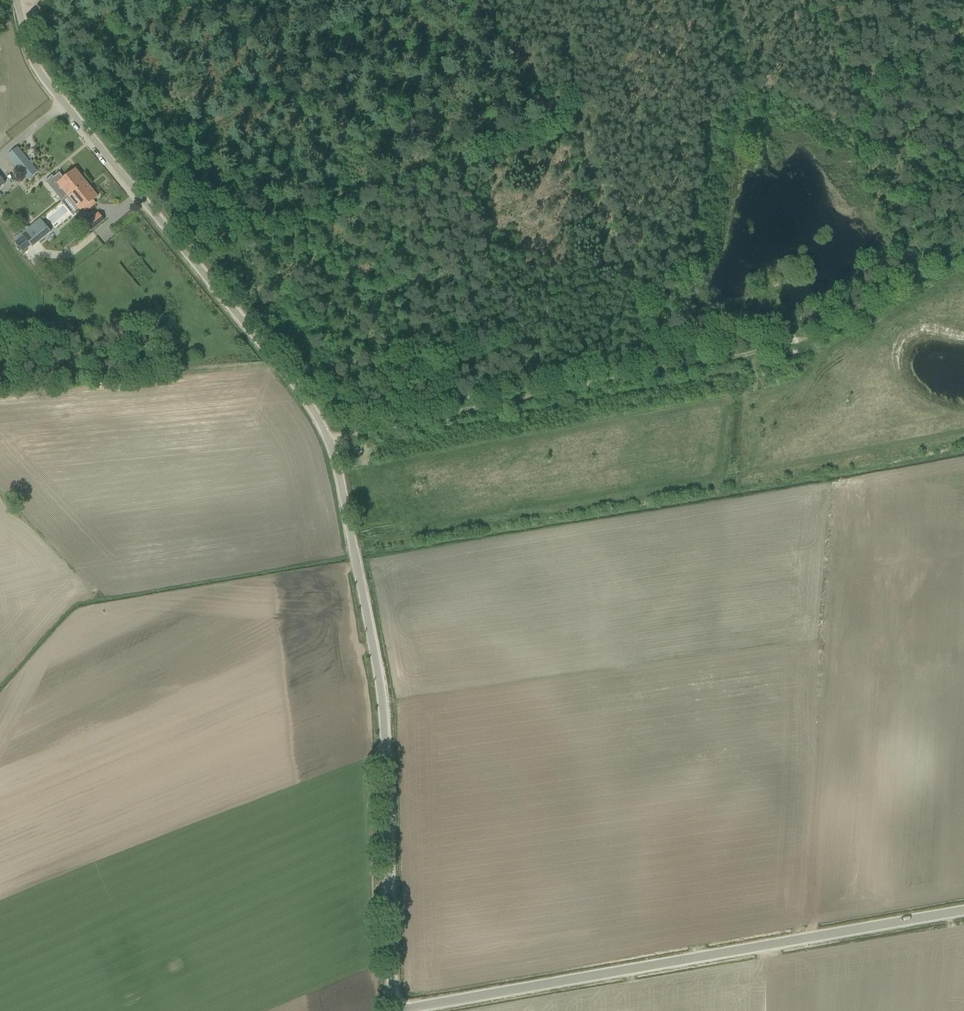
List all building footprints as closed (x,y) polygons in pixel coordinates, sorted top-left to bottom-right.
[(21,152),(12,159),(24,173),(32,166),(21,152)] [(52,176),(45,182),(46,182),(53,191),(53,192),(59,188),(66,197),(86,182),(75,169),(63,178),(60,174),(60,173),(59,173),(53,178),(52,176),(53,176),(52,176)] [(26,179),(32,174),(29,170),(23,176),(26,179)] [(66,197),(64,200),(70,207),(74,204),(80,212),(83,209),(85,212),(88,210),(96,203),(93,200),(97,197),(86,182),(66,197)] [(91,219),(85,224),(86,225),(91,231),(96,226),(104,220),(98,213),(91,219)] [(40,219),(22,234),(23,235),(31,245),(33,247),(50,232),(40,219)] [(23,235),(14,242),(23,252),(31,245),(23,235)]
